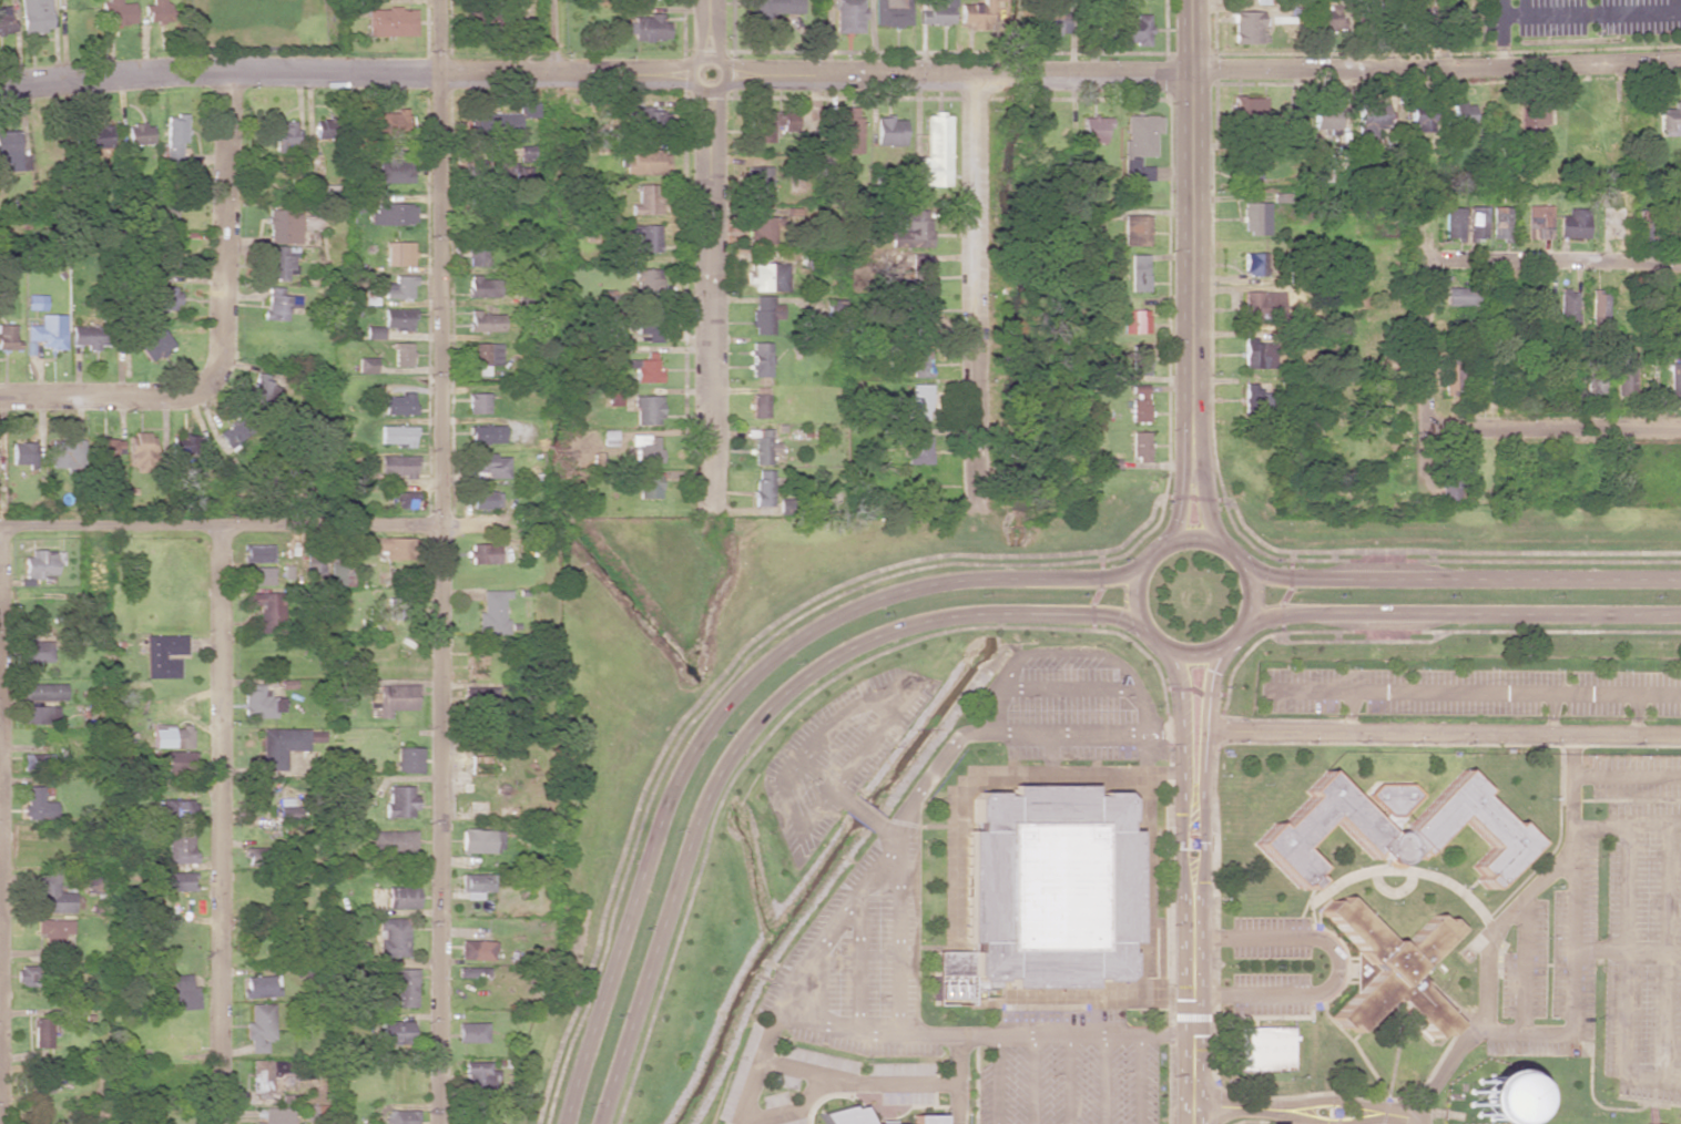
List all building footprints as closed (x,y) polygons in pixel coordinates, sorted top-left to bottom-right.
[(21,33),(51,32),(49,0),(20,0),(21,33)] [(103,26),(134,25),(133,2),(120,3),(120,0),(102,0),(103,26)] [(144,5),(145,23),(172,21),(171,3),(165,3),(165,0),(152,0),(152,4),(144,5)] [(801,0),(754,0),(754,15),(801,16),(801,0)] [(862,0),(834,0),(835,34),(863,33),(862,0)] [(874,27),(910,27),(910,0),(874,0),(874,27)] [(952,25),(953,0),(931,0),(931,9),(919,8),(919,24),(952,25)] [(960,25),(1006,25),(1006,0),(981,0),(981,4),(960,4),(960,25)] [(1343,31),(1343,17),(1337,16),(1337,5),(1313,5),(1312,30),(1343,31)] [(11,34),(10,7),(0,7),(0,35),(11,34)] [(366,37),(415,36),(414,9),(366,10),(366,37)] [(1261,11),(1231,12),(1232,44),(1266,43),(1266,33),(1262,33),(1261,11)] [(1067,35),(1067,13),(1041,13),(1041,36),(1067,35)] [(1112,44),(1150,44),(1149,14),(1134,14),(1134,19),(1112,20),(1112,44)] [(668,23),(662,23),(662,16),(629,15),(629,41),(668,41),(668,23)] [(1264,117),(1264,98),(1233,98),(1233,118),(1264,117)] [(1672,101),(1672,109),(1659,109),(1659,135),(1680,134),(1680,101),(1672,101)] [(1472,103),(1451,103),(1452,126),(1473,126),(1472,103)] [(1386,104),(1355,105),(1356,141),(1376,141),(1376,128),(1387,127),(1386,104)] [(665,136),(668,112),(639,108),(636,132),(665,136)] [(1547,125),(1547,108),(1523,108),(1524,136),(1540,136),(1539,125),(1547,125)] [(377,113),(377,135),(407,136),(407,109),(396,109),(396,113),(377,113)] [(860,154),(861,117),(856,117),(857,110),(838,109),(837,153),(860,154)] [(1312,129),(1325,130),(1325,135),(1337,136),(1338,110),(1312,109),(1312,129)] [(773,143),(773,124),(788,125),(788,112),(754,112),(754,143),(773,143)] [(950,114),(926,114),(926,158),(917,158),(917,186),(949,187),(950,114)] [(1431,132),(1432,114),(1410,114),(1409,132),(1431,132)] [(166,143),(158,143),(158,158),(181,158),(181,143),(186,143),(186,115),(167,115),(166,143)] [(1153,181),(1153,166),(1139,166),(1139,156),(1155,156),(1155,133),(1162,133),(1162,115),(1124,115),(1124,181),(1153,181)] [(904,120),(893,120),(893,117),(876,116),(875,145),(904,145),(904,120)] [(1110,128),(1110,117),(1082,118),(1082,144),(1105,143),(1105,128),(1110,128)] [(274,122),(275,153),(284,153),(283,145),(296,145),(295,121),(274,122)] [(129,145),(152,144),(152,123),(129,124),(129,145)] [(110,126),(81,127),(82,148),(111,147),(110,126)] [(6,164),(6,171),(28,171),(27,156),(18,156),(17,131),(0,132),(0,164),(6,164)] [(622,175),(669,174),(668,150),(652,151),(652,144),(632,144),(632,157),(622,158),(622,175)] [(533,146),(519,146),(519,158),(533,159),(533,146)] [(1260,179),(1260,157),(1237,157),(1237,179),(1260,179)] [(411,161),(378,160),(378,183),(411,183),(411,161)] [(771,201),(770,166),(750,167),(751,202),(771,201)] [(660,214),(660,185),(637,185),(637,205),(631,205),(631,215),(660,214)] [(1268,202),(1243,203),(1243,234),(1269,234),(1268,202)] [(371,205),(372,225),(415,223),(414,203),(371,205)] [(1550,205),(1526,205),(1526,239),(1551,239),(1550,205)] [(1462,207),(1443,207),(1444,238),(1463,238),(1462,207)] [(1486,207),(1468,207),(1467,237),(1485,237),(1486,207)] [(1490,238),(1508,239),(1509,207),(1491,207),(1490,238)] [(1588,238),(1589,208),(1567,208),(1567,216),(1559,215),(1559,237),(1588,238)] [(300,211),(268,210),(267,243),(299,244),(300,211)] [(903,210),(902,231),(891,231),(891,247),(930,247),(931,210),(903,210)] [(1654,210),(1639,210),(1638,241),(1654,242),(1654,210)] [(1148,246),(1149,216),(1123,215),(1122,246),(1148,246)] [(777,244),(778,217),(750,217),(750,243),(777,244)] [(637,235),(636,252),(659,253),(660,226),(626,225),(625,234),(637,235)] [(177,241),(157,240),(155,267),(176,268),(177,241)] [(412,265),(412,242),(386,242),(386,266),(412,265)] [(486,266),(486,243),(467,243),(468,266),(486,266)] [(287,280),(287,273),(294,273),(295,247),(267,246),(266,279),(287,280)] [(1265,276),(1266,253),(1243,253),(1243,276),(1265,276)] [(911,254),(912,291),(930,291),(929,254),(911,254)] [(1130,292),(1147,292),(1147,254),(1129,255),(1130,292)] [(787,264),(749,263),(749,282),(755,282),(755,291),(787,291),(787,264)] [(635,268),(634,296),(660,297),(660,269),(635,268)] [(394,283),(384,283),(383,299),(411,299),(411,286),(416,286),(416,276),(394,275),(394,283)] [(500,280),(479,279),(479,276),(468,275),(468,297),(499,297),(500,280)] [(177,287),(145,286),(144,311),(177,312),(177,287)] [(282,287),(266,287),(265,320),(287,320),(287,308),(298,308),(299,296),(282,296),(282,287)] [(1446,305),(1476,305),(1477,288),(1446,287),(1446,305)] [(1558,328),(1575,328),(1576,290),(1558,290),(1558,328)] [(1607,292),(1590,291),(1589,328),(1606,328),(1607,292)] [(1243,323),(1265,323),(1265,312),(1281,312),(1281,292),(1242,293),(1243,323)] [(774,296),(753,296),(753,334),(773,334),(773,320),(782,320),(782,304),(774,304),(774,296)] [(929,334),(930,299),(911,298),(910,334),(929,334)] [(840,317),(840,300),(825,300),(826,317),(840,317)] [(413,310),(383,309),(383,329),(412,330),(413,310)] [(1121,333),(1148,333),(1148,310),(1121,310),(1121,333)] [(502,312),(469,313),(469,332),(503,331),(502,312)] [(65,315),(40,314),(40,326),(26,325),(26,341),(40,341),(40,349),(64,349),(65,315)] [(646,334),(646,342),(659,342),(658,314),(638,315),(638,334),(646,334)] [(15,325),(0,324),(0,349),(15,350),(15,325)] [(71,347),(108,347),(108,326),(71,327),(71,347)] [(382,339),(382,327),(365,327),(365,339),(382,339)] [(138,345),(148,361),(173,346),(163,330),(138,345)] [(1244,368),(1273,368),(1274,343),(1258,343),(1258,338),(1244,338),(1244,368)] [(770,343),(752,342),(751,361),(770,362),(770,343)] [(411,343),(393,343),(393,367),(411,367),(411,343)] [(500,343),(466,344),(466,353),(471,352),(471,376),(488,376),(488,365),(500,365),(500,343)] [(1149,345),(1133,345),(1132,375),(1148,375),(1149,345)] [(929,378),(930,350),(915,349),(914,377),(929,378)] [(628,360),(628,368),(634,368),(635,383),(659,382),(658,352),(646,353),(646,359),(628,360)] [(1633,353),(1614,353),(1614,394),(1633,394),(1633,353)] [(376,373),(375,358),(357,358),(357,373),(376,373)] [(1669,363),(1670,392),(1680,392),(1680,363),(1669,363)] [(1443,395),(1458,395),(1457,364),(1442,364),(1443,395)] [(1603,394),(1603,375),(1585,374),(1584,393),(1603,394)] [(252,405),(273,407),(275,376),(255,375),(252,405)] [(930,421),(931,384),(912,384),(911,420),(930,421)] [(1264,384),(1244,384),(1244,404),(1264,404),(1264,384)] [(1147,422),(1148,390),(1132,389),(1131,421),(1147,422)] [(467,414),(488,414),(488,394),(467,393),(467,414)] [(768,418),(769,394),(752,393),(751,418),(768,418)] [(414,395),(384,394),(384,414),(414,415),(414,395)] [(635,425),(662,425),(661,396),(635,396),(635,425)] [(380,446),(414,446),(415,427),(381,426),(380,446)] [(503,443),(503,426),(469,426),(469,444),(503,443)] [(930,428),(907,427),(906,464),(929,465),(930,428)] [(779,442),(772,442),(772,429),(752,430),(754,465),(771,464),(770,453),(779,453),(779,442)] [(1132,462),(1149,462),(1148,432),(1132,432),(1132,462)] [(131,473),(152,472),(151,434),(130,434),(131,473)] [(197,453),(197,435),(171,435),(171,454),(197,453)] [(660,463),(660,436),(630,435),(630,446),(635,446),(635,463),(660,463)] [(116,468),(117,440),(91,439),(89,466),(116,468)] [(81,441),(50,440),(49,468),(81,468),(81,441)] [(35,443),(11,443),(11,464),(35,465),(35,443)] [(507,477),(507,454),(473,455),(473,477),(507,477)] [(414,456),(379,456),(379,478),(414,478),(414,456)] [(1458,501),(1458,489),(1466,489),(1467,458),(1443,457),(1441,501),(1458,501)] [(755,506),(773,506),(772,470),(755,470),(755,506)] [(639,474),(639,499),(662,498),(661,474),(639,474)] [(391,491),(391,508),(416,508),(416,492),(391,491)] [(499,491),(470,492),(471,509),(499,508),(499,491)] [(383,560),(407,560),(407,537),(375,538),(375,552),(383,552),(383,560)] [(350,543),(329,544),(331,587),(352,586),(350,543)] [(468,564),(498,563),(497,544),(467,545),(468,564)] [(272,545),(244,545),(244,563),(272,563),(272,545)] [(24,579),(41,579),(41,575),(55,575),(56,551),(25,550),(24,579)] [(272,585),(272,567),(246,567),(246,585),(272,585)] [(504,634),(505,598),(509,598),(509,591),(481,590),(481,612),(477,612),(476,634),(504,634)] [(277,593),(246,594),(246,605),(257,604),(258,634),(278,633),(277,593)] [(186,635),(145,636),(145,678),(179,678),(179,656),(186,656),(186,635)] [(20,662),(51,661),(50,641),(19,642),(20,662)] [(24,701),(65,701),(65,684),(24,684),(24,701)] [(390,718),(390,710),(416,710),(416,685),(377,685),(376,718),(390,718)] [(283,717),(283,698),(265,697),(265,687),(243,686),(242,716),(283,717)] [(57,706),(22,706),(22,724),(58,723),(57,706)] [(163,749),(191,748),(191,728),(163,728),(163,749)] [(305,729),(260,728),(260,770),(284,771),(284,750),(305,750),(305,729)] [(421,748),(395,748),(395,773),(421,773),(421,748)] [(164,771),(191,772),(192,752),(164,751),(164,771)] [(52,754),(21,754),(21,770),(51,771),(52,754)] [(469,774),(490,774),(491,756),(469,756),(469,774)] [(1398,866),(1396,867),(1394,867),(1392,866),(1388,869),(1376,857),(1372,861),(1328,817),(1297,848),(1317,868),(1308,876),(1312,880),(1301,891),(1297,887),(1295,889),(1251,844),(1273,822),(1276,826),(1306,795),(1302,790),(1324,769),(1387,834),(1389,831),(1393,831),(1395,831),(1397,832),(1463,768),(1485,790),(1480,794),(1511,825),(1516,821),(1537,842),(1491,888),(1489,886),(1485,890),(1474,879),(1478,875),(1470,866),(1489,847),(1458,816),(1418,856),(1415,852),(1399,867),(1398,866)] [(1000,988),(971,988),(971,1005),(934,1005),(934,951),(971,952),(974,952),(974,942),(965,942),(966,828),(974,828),(974,820),(970,820),(970,799),(977,791),(1000,791),(999,796),(1008,796),(1008,785),(1090,786),(1090,796),(1099,796),(1099,791),(1122,791),(1128,800),(1128,822),(1125,822),(1125,829),(1135,829),(1134,943),(1125,943),(1125,954),(1129,954),(1128,973),(1122,982),(1098,982),(1098,979),(1090,979),(1090,988),(1007,987),(1007,978),(1000,978),(1000,988)] [(55,802),(42,802),(43,787),(25,786),(25,818),(55,819),(55,802)] [(413,786),(386,787),(386,818),(414,817),(413,786)] [(278,822),(294,822),(295,798),(279,798),(278,822)] [(193,799),(158,801),(159,819),(193,818),(193,799)] [(414,830),(373,831),(374,853),(415,852),(414,830)] [(461,830),(461,853),(501,853),(502,830),(461,830)] [(193,864),(194,836),(166,836),(165,863),(193,864)] [(245,868),(260,868),(260,848),(245,848),(245,868)] [(160,891),(191,891),(190,873),(160,873),(160,891)] [(73,892),(59,893),(58,874),(36,874),(37,913),(74,913),(73,892)] [(460,891),(493,891),(493,874),(461,874),(460,891)] [(418,887),(387,887),(386,908),(418,908),(418,887)] [(1354,948),(1318,911),(1329,900),(1334,903),(1343,896),(1397,950),(1434,914),(1440,922),(1445,919),(1456,929),(1418,967),(1427,977),(1418,985),(1453,1019),(1457,1023),(1445,1035),(1440,1031),(1433,1039),(1393,999),(1390,1000),(1387,997),(1352,1032),(1345,1025),(1342,1029),(1331,1016),(1355,992),(1354,948)] [(377,956),(406,956),(407,919),(378,918),(377,956)] [(63,947),(63,933),(73,934),(73,920),(37,919),(36,946),(63,947)] [(495,941),(461,940),(460,960),(494,961),(495,941)] [(489,968),(459,967),(459,977),(489,978),(489,968)] [(416,1008),(416,969),(389,969),(389,988),(394,989),(394,1007),(416,1008)] [(198,1009),(197,987),(190,987),(190,974),(169,975),(170,989),(165,989),(165,1011),(198,1009)] [(278,976),(245,977),(246,997),(278,996),(278,976)] [(274,1041),(274,1005),(249,1004),(248,1039),(249,1040),(249,1053),(266,1053),(266,1041),(274,1041)] [(32,1048),(51,1049),(52,1019),(33,1018),(32,1048)] [(412,1024),(377,1023),(376,1044),(411,1045),(412,1024)] [(488,1023),(459,1023),(459,1042),(488,1043),(488,1023)] [(1293,1070),(1237,1070),(1237,1026),(1293,1026),(1293,1070)] [(289,1060),(252,1060),(251,1096),(270,1097),(271,1073),(288,1073),(289,1060)] [(497,1090),(496,1071),(490,1071),(490,1061),(465,1062),(466,1091),(497,1090)] [(1517,1076),(1465,1073),(1463,1122),(1515,1123),(1517,1076)] [(52,1075),(31,1075),(31,1092),(51,1093),(52,1075)] [(867,1120),(869,1123),(824,1123),(823,1122),(817,1114),(848,1105),(848,1110),(859,1106),(864,1113),(867,1120)] [(264,1108),(264,1123),(254,1123),(291,1123),(292,1108),(264,1108)] [(386,1111),(386,1123),(418,1123),(418,1111),(386,1111)] [(940,1113),(940,1123),(913,1123),(913,1113),(940,1113)]
